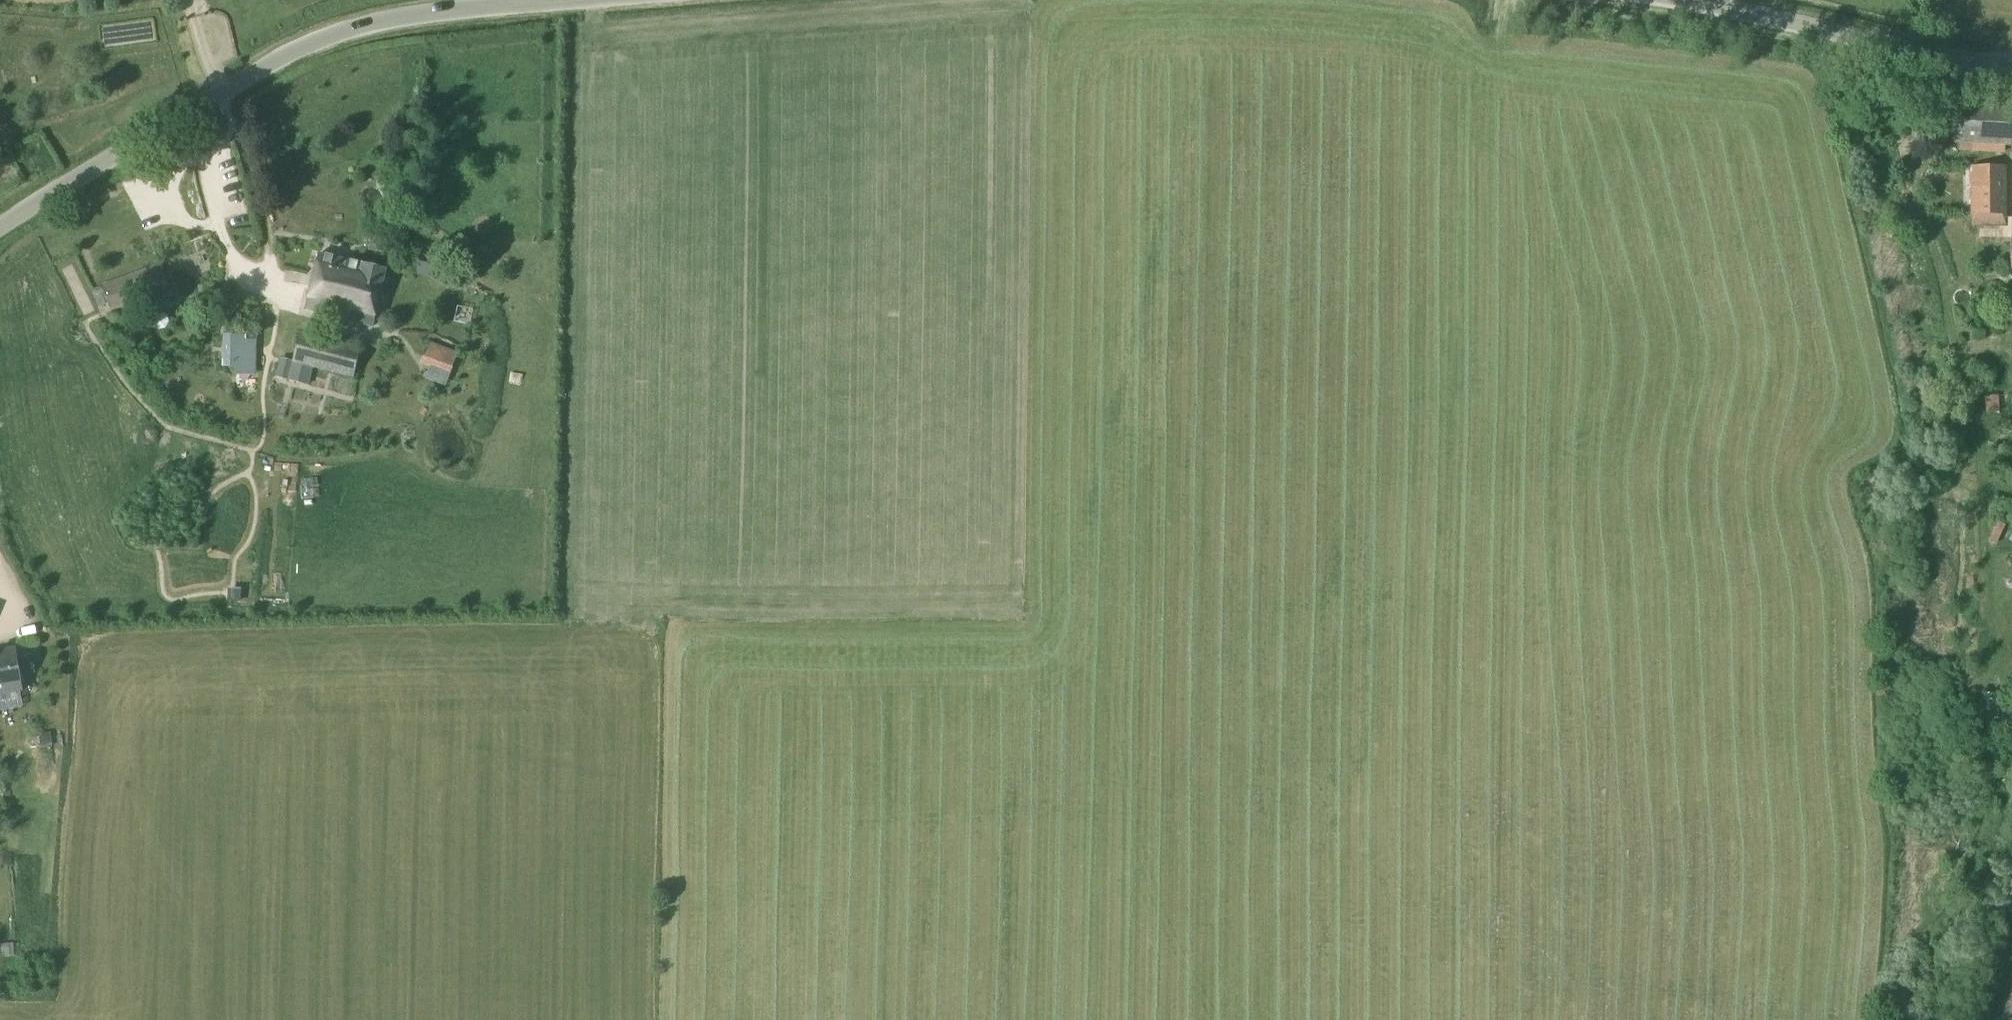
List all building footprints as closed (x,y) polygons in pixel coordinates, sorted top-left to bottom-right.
[(2011,143),(2011,105),(1953,103),(1952,141),(2011,143)] [(1972,167),(1973,225),(2005,224),(2005,167),(1972,167)] [(318,254),(305,306),(373,323),(386,271),(318,254)] [(412,257),(409,269),(432,275),(435,263),(412,257)] [(109,306),(167,285),(159,266),(102,287),(109,306)] [(231,335),(230,366),(254,367),(255,336),(231,335)] [(353,378),(360,350),(300,335),(293,363),(281,360),(276,379),(308,387),(312,368),(353,378)] [(431,343),(422,366),(448,376),(457,353),(431,343)] [(223,364),(210,367),(212,378),(226,375),(223,364)] [(1985,399),(1988,412),(1998,410),(1996,397),(1985,399)] [(21,691),(14,649),(0,652),(0,695),(21,691)] [(2,947),(3,958),(16,957),(15,946),(2,947)]
